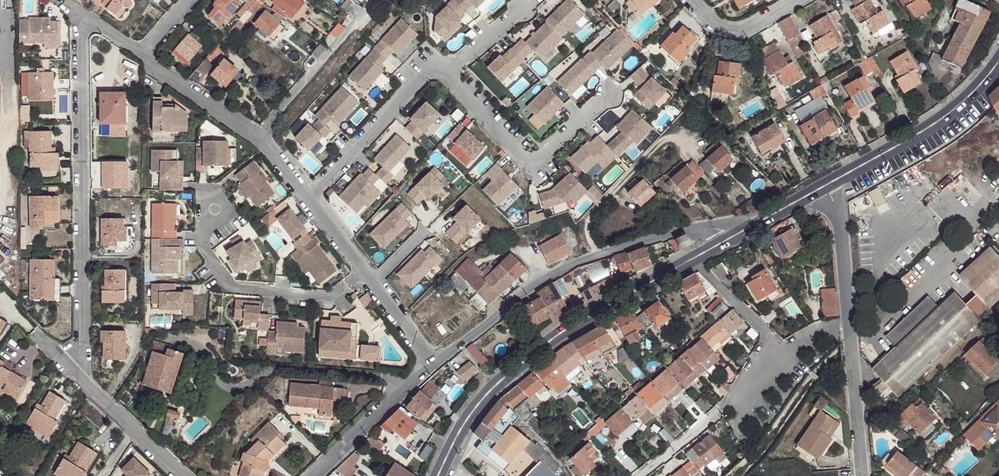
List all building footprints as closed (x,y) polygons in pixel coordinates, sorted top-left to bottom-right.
[(100,6),(102,3),(108,7),(107,9),(115,15),(122,5),(123,6),(124,7),(126,8),(128,8),(130,7),(131,7),(132,5),(132,3),(132,1),(131,0),(94,0),(93,1),(100,6)] [(209,14),(208,16),(220,27),(239,4),(234,0),(233,1),(232,0),(222,0),(221,1),(219,0),(217,1),(215,2),(215,3),(214,4),(207,12),(209,14)] [(252,15),(262,3),(258,0),(257,0),(256,1),(247,11),(252,15)] [(272,2),(275,5),(286,14),(292,8),(297,12),(304,3),(301,0),(274,0),(272,2)] [(455,2),(454,0),(447,8),(448,9),(437,19),(434,32),(442,40),(459,24),(461,22),(459,20),(466,13),(465,12),(455,2)] [(455,2),(465,12),(473,5),(475,7),(482,0),(457,0),(455,2)] [(546,22),(547,23),(561,37),(585,14),(571,0),(568,0),(546,22)] [(630,1),(626,4),(639,17),(651,6),(651,7),(659,0),(629,0),(630,1)] [(739,9),(754,0),(734,0),(739,9)] [(856,7),(851,10),(860,25),(865,21),(873,34),(879,30),(877,27),(888,20),(882,10),(878,13),(870,0),(854,0),(852,1),(856,7)] [(904,8),(906,7),(912,16),(922,9),(924,13),(931,8),(926,0),(899,0),(904,8)] [(964,0),(959,0),(951,19),(960,23),(943,57),(933,52),(928,63),(932,70),(943,61),(960,68),(990,11),(964,0)] [(345,11),(354,19),(363,8),(353,1),(345,11)] [(122,5),(115,15),(118,17),(124,7),(123,6),(122,5)] [(275,5),(272,9),(276,13),(283,18),(286,14),(275,5)] [(292,8),(286,14),(291,19),(297,12),(292,8)] [(922,9),(912,16),(914,19),(924,13),(922,9)] [(254,24),(260,28),(268,35),(269,36),(279,24),(280,23),(279,22),(283,18),(276,13),(275,14),(274,14),(271,17),(265,11),(254,24)] [(239,20),(243,23),(250,16),(246,12),(239,20)] [(809,26),(815,36),(817,40),(814,42),(813,42),(819,52),(830,46),(832,49),(843,42),(827,15),(809,26)] [(784,20),(794,37),(800,33),(790,16),(784,20)] [(29,18),(29,21),(21,21),(22,43),(45,43),(45,45),(58,46),(58,22),(50,22),(50,18),(29,18)] [(236,33),(242,26),(244,24),(243,23),(239,20),(232,29),(236,33)] [(375,49),(386,59),(393,51),(398,56),(418,35),(402,20),(374,49),(375,49)] [(777,23),(787,40),(794,37),(784,20),(777,23)] [(888,20),(877,27),(879,30),(882,35),(893,28),(888,20)] [(522,40),(512,50),(523,60),(532,51),(541,59),(562,39),(561,37),(547,23),(526,44),(522,40)] [(279,24),(269,36),(273,40),(284,27),(279,24)] [(331,33),(337,38),(345,29),(338,24),(331,33)] [(459,24),(442,40),(445,43),(462,26),(459,24)] [(682,26),(675,34),(683,41),(690,33),(682,26)] [(260,28),(256,32),(265,39),(268,35),(260,28)] [(622,28),(618,31),(624,37),(626,35),(627,34),(622,28)] [(221,41),(218,44),(223,48),(236,33),(232,29),(221,41)] [(617,30),(592,55),(591,53),(583,60),(595,73),(602,66),(607,70),(632,45),(624,37),(618,31),(617,30)] [(688,49),(697,39),(690,33),(683,41),(675,34),(672,32),(660,46),(679,63),(689,50),(688,49)] [(174,50),(189,63),(203,47),(188,34),(174,50)] [(626,35),(624,37),(632,45),(633,46),(635,44),(626,35)] [(794,37),(787,40),(792,49),(798,45),(794,37)] [(643,50),(636,43),(635,44),(633,46),(640,53),(643,50)] [(761,60),(779,50),(775,43),(757,53),(761,60)] [(211,75),(213,77),(225,87),(238,71),(223,59),(221,57),(226,51),(223,48),(218,44),(208,55),(216,62),(219,65),(212,73),(211,75)] [(312,54),(318,59),(327,49),(320,45),(312,54)] [(39,56),(56,56),(56,48),(39,48),(39,56)] [(365,91),(384,71),(382,69),(379,67),(382,64),(386,60),(386,59),(375,49),(349,76),(365,91)] [(174,50),(172,52),(187,65),(189,63),(174,50)] [(761,60),(770,75),(775,72),(783,86),(789,82),(791,85),(791,86),(802,79),(793,62),(788,65),(779,50),(761,60)] [(860,51),(856,53),(862,62),(865,60),(860,51)] [(890,61),(898,74),(900,78),(897,80),(896,80),(902,90),(919,79),(914,70),(917,68),(907,51),(890,61)] [(189,79),(197,84),(209,70),(216,62),(208,55),(189,79)] [(500,56),(487,68),(501,83),(514,70),(500,56)] [(865,60),(872,72),(875,77),(882,74),(872,57),(865,60)] [(582,59),(558,83),(570,96),(595,73),(583,60),(582,59)] [(858,64),(859,64),(865,76),(872,72),(865,60),(862,62),(858,64)] [(730,63),(719,61),(718,71),(729,73),(730,63)] [(216,62),(209,70),(212,73),(219,65),(216,62)] [(738,85),(740,64),(730,63),(729,73),(718,71),(717,76),(714,76),(713,82),(734,85),(738,85)] [(652,80),(641,68),(632,76),(639,83),(642,81),(646,86),(643,89),(635,96),(642,104),(649,99),(654,105),(666,93),(653,79),(652,80)] [(38,73),(22,73),(23,97),(29,97),(29,101),(53,101),(53,72),(43,72),(43,76),(38,76),(38,73)] [(826,76),(819,80),(822,85),(828,81),(826,76)] [(844,87),(852,100),(843,105),(851,118),(859,113),(858,111),(874,101),(867,88),(869,86),(863,76),(844,87)] [(919,79),(902,90),(904,93),(921,82),(919,79)] [(734,85),(713,82),(711,92),(732,94),(734,85)] [(827,93),(822,85),(809,92),(814,100),(821,96),(827,93)] [(315,116),(319,120),(325,126),(331,120),(332,118),(335,121),(338,124),(358,102),(342,87),(315,116)] [(549,88),(527,107),(544,124),(564,106),(549,88)] [(998,116),(998,88),(989,98),(994,107),(998,116)] [(122,93),(100,93),(101,124),(125,124),(125,100),(122,100),(122,93)] [(814,100),(795,112),(801,123),(825,110),(828,109),(821,96),(814,100)] [(654,105),(649,99),(642,104),(648,111),(654,105)] [(162,101),(153,101),(153,132),(171,132),(171,127),(187,127),(187,113),(180,108),(162,108),(162,104),(162,101)] [(412,121),(405,128),(417,139),(439,115),(426,103),(410,119),(412,121)] [(837,129),(825,110),(801,123),(799,125),(811,145),(837,129)] [(622,133),(607,147),(616,157),(617,157),(632,142),(635,145),(652,128),(633,111),(617,128),(622,133)] [(325,126),(319,120),(313,127),(309,124),(296,138),(309,151),(322,137),(324,138),(331,131),(325,126)] [(785,141),(775,123),(761,132),(752,137),(751,137),(761,153),(769,148),(770,149),(785,141)] [(459,124),(447,137),(473,161),(484,148),(459,124)] [(51,131),(30,132),(30,137),(24,137),(24,148),(30,148),(30,166),(40,166),(59,166),(59,153),(55,153),(51,153),(51,149),(51,131)] [(397,135),(374,159),(383,167),(376,175),(379,178),(386,184),(393,176),(389,172),(411,148),(397,135)] [(602,169),(616,157),(607,147),(598,137),(591,144),(589,142),(570,159),(584,174),(596,163),(602,169)] [(203,158),(199,158),(199,171),(208,171),(208,166),(228,167),(228,149),(228,142),(204,141),(203,158)] [(733,160),(717,142),(704,152),(708,157),(700,165),(707,174),(714,168),(718,173),(733,160)] [(172,151),(152,150),(152,172),(161,172),(160,190),(182,191),(182,182),(177,182),(177,162),(172,162),(172,151)] [(685,166),(681,162),(666,175),(682,193),(701,176),(704,174),(692,160),(685,166)] [(235,176),(241,183),(239,185),(249,197),(257,208),(275,194),(265,182),(257,171),(259,169),(253,162),(235,176)] [(492,181),(482,191),(497,206),(517,187),(503,172),(503,171),(496,164),(485,174),(492,181)] [(408,195),(417,204),(424,198),(421,196),(423,193),(426,196),(429,199),(443,186),(438,181),(444,176),(436,167),(408,195)] [(259,169),(257,171),(265,182),(268,180),(259,169)] [(360,175),(339,197),(356,213),(364,205),(377,190),(372,185),(379,178),(376,175),(369,169),(362,176),(360,175)] [(553,191),(540,195),(544,209),(564,203),(569,198),(575,204),(588,192),(571,174),(553,191)] [(704,174),(701,176),(710,186),(712,183),(704,174)] [(655,193),(643,180),(639,184),(635,179),(628,186),(632,190),(628,193),(640,207),(655,193)] [(239,185),(237,187),(246,199),(249,197),(239,185)] [(588,192),(597,203),(603,198),(593,187),(588,192)] [(505,211),(523,192),(518,188),(500,206),(505,211)] [(331,189),(326,195),(329,198),(329,197),(334,192),(331,189)] [(380,193),(377,190),(364,205),(366,207),(380,193)] [(57,196),(30,197),(30,228),(40,228),(39,227),(40,223),(45,223),(55,223),(55,208),(58,208),(57,196)] [(370,233),(384,247),(405,227),(404,225),(407,222),(405,219),(412,213),(403,203),(370,233)] [(171,204),(152,204),(152,231),(159,232),(159,239),(176,239),(176,231),(174,231),(174,218),(171,218),(171,204)] [(454,225),(446,233),(456,244),(480,220),(466,206),(454,218),(457,222),(459,224),(457,227),(454,225)] [(278,220),(293,239),(305,229),(290,209),(279,218),(277,219),(278,220)] [(273,210),(261,219),(268,228),(278,220),(277,219),(279,218),(273,210)] [(534,212),(528,213),(528,225),(542,220),(541,214),(534,217),(534,212)] [(124,219),(102,219),(102,246),(110,246),(110,241),(126,241),(126,227),(124,227),(124,219)] [(771,241),(781,259),(805,245),(795,227),(771,241)] [(293,244),(298,250),(304,245),(311,239),(314,237),(311,233),(308,235),(307,234),(293,244)] [(686,235),(676,240),(681,250),(691,244),(686,235)] [(562,236),(541,247),(549,263),(570,253),(562,236)] [(241,237),(232,242),(235,247),(244,241),(241,237)] [(311,240),(311,239),(304,245),(309,251),(317,246),(320,243),(315,237),(311,240)] [(159,239),(152,239),(152,274),(174,274),(174,263),(171,263),(172,260),(178,260),(180,260),(180,248),(183,248),(183,239),(176,239),(159,239)] [(674,239),(669,240),(676,253),(681,250),(674,239)] [(227,252),(231,259),(228,261),(235,273),(244,268),(255,261),(261,257),(252,241),(246,244),(244,241),(235,247),(227,252)] [(291,255),(296,261),(300,259),(309,271),(319,285),(337,271),(317,246),(309,251),(304,245),(298,250),(291,255)] [(422,249),(397,273),(411,287),(435,263),(437,265),(443,259),(431,246),(425,252),(422,249)] [(629,253),(628,254),(634,269),(635,272),(652,265),(645,247),(629,253)] [(998,298),(998,258),(991,249),(961,277),(978,295),(989,307),(998,298)] [(629,252),(614,257),(621,273),(625,281),(629,278),(626,272),(634,269),(628,254),(629,253),(629,252)] [(484,281),(498,295),(526,269),(511,254),(494,271),(484,281)] [(300,259),(296,261),(305,273),(309,271),(300,259)] [(448,279),(461,293),(469,285),(478,294),(488,304),(489,305),(498,295),(484,281),(478,275),(481,272),(469,259),(456,272),(448,279)] [(52,260),(31,260),(30,300),(42,300),(42,296),(54,296),(54,279),(52,279),(52,260)] [(255,261),(244,268),(247,273),(258,267),(255,261)] [(729,276),(722,262),(709,270),(714,275),(716,274),(721,281),(729,276)] [(481,272),(478,275),(484,281),(494,271),(489,265),(481,272)] [(577,268),(571,272),(573,277),(586,271),(583,266),(577,268)] [(125,270),(105,270),(105,285),(105,291),(102,291),(102,302),(125,302),(125,270)] [(748,284),(757,300),(767,295),(768,297),(771,301),(781,296),(765,270),(752,277),(754,280),(748,284)] [(678,283),(688,300),(689,300),(704,291),(706,291),(709,296),(717,291),(699,271),(695,274),(678,283)] [(625,281),(621,273),(582,292),(585,298),(587,302),(615,286),(625,281)] [(553,283),(560,297),(568,293),(560,278),(553,283)] [(537,294),(539,299),(540,298),(550,316),(548,317),(551,322),(569,312),(560,297),(553,283),(537,294)] [(175,284),(152,284),(152,304),(167,304),(167,309),(183,310),(183,315),(193,315),(193,294),(184,294),(184,293),(183,293),(175,293),(175,284)] [(745,286),(754,302),(757,300),(748,284),(745,286)] [(820,289),(821,299),(837,298),(836,288),(820,289)] [(689,300),(690,302),(706,294),(704,291),(689,300)] [(899,398),(981,320),(978,317),(966,305),(955,292),(939,308),(928,296),(885,337),(896,348),(873,370),(882,379),(883,381),(899,398)] [(366,293),(359,300),(365,308),(373,302),(366,293)] [(488,304),(478,294),(471,301),(481,310),(488,304)] [(521,303),(524,307),(533,325),(548,317),(550,316),(540,298),(539,299),(537,294),(521,303)] [(705,310),(715,319),(728,308),(722,302),(724,300),(717,294),(715,296),(717,298),(705,310)] [(754,302),(756,304),(768,297),(767,295),(757,300),(754,302)] [(978,317),(989,307),(978,295),(966,305),(978,317)] [(821,299),(823,317),(838,316),(837,298),(821,299)] [(247,301),(235,300),(234,319),(243,320),(251,320),(259,321),(258,330),(268,331),(270,315),(260,315),(261,302),(252,302),(251,306),(247,306),(247,301)] [(651,322),(656,328),(670,318),(658,302),(636,317),(644,327),(651,322)] [(619,328),(629,343),(647,333),(643,327),(644,327),(636,317),(631,309),(613,319),(619,328)] [(718,322),(728,333),(730,335),(744,323),(732,309),(718,322)] [(500,323),(506,328),(513,321),(508,316),(500,323)] [(330,321),(321,321),(318,356),(349,359),(352,323),(340,322),(341,317),(330,317),(330,321)] [(656,328),(659,333),(673,323),(670,318),(656,328)] [(611,321),(617,330),(619,328),(613,319),(611,321)] [(608,323),(614,332),(617,330),(611,321),(608,323)] [(702,338),(711,348),(719,341),(728,333),(718,322),(701,337),(702,338)] [(357,324),(352,323),(349,359),(354,359),(357,324)] [(598,348),(601,353),(620,341),(614,332),(608,323),(588,334),(598,348)] [(276,333),(268,332),(266,353),(275,353),(275,347),(284,348),(284,351),(285,351),(293,352),(295,352),(303,353),(305,328),(298,328),(276,326),(276,333)] [(125,331),(102,331),(102,339),(104,339),(104,343),(104,360),(125,360),(125,331)] [(719,341),(722,345),(731,337),(730,335),(728,333),(719,341)] [(582,357),(583,356),(598,348),(588,334),(572,343),(582,357)] [(984,337),(979,341),(987,350),(991,345),(984,337)] [(689,350),(700,362),(713,351),(711,348),(702,338),(689,350)] [(140,381),(139,384),(143,385),(153,352),(166,356),(168,349),(169,345),(153,340),(140,381)] [(973,361),(969,365),(984,380),(988,376),(984,372),(997,360),(987,350),(979,341),(966,354),(972,359),(973,361)] [(550,358),(564,377),(577,366),(579,364),(577,361),(582,357),(572,343),(565,346),(550,358)] [(466,349),(475,359),(481,366),(487,360),(473,344),(466,349)] [(380,347),(362,346),(361,360),(379,361),(380,347)] [(585,360),(587,363),(602,355),(601,353),(598,348),(583,356),(585,360)] [(166,356),(153,352),(143,385),(170,394),(183,353),(168,349),(166,356)] [(681,356),(694,371),(701,364),(700,362),(689,350),(681,356)] [(700,362),(701,364),(707,370),(712,375),(717,371),(712,366),(720,359),(717,356),(713,351),(700,362)] [(959,361),(964,366),(972,359),(966,354),(959,361)] [(668,368),(680,381),(686,387),(698,376),(694,371),(681,356),(668,368)] [(534,371),(549,389),(553,386),(558,393),(570,383),(568,381),(564,377),(550,358),(534,371)] [(0,360),(0,396),(3,392),(6,386),(19,394),(27,382),(8,371),(1,367),(4,362),(0,360)] [(988,376),(998,366),(998,363),(997,360),(984,372),(988,376)] [(456,373),(466,382),(477,369),(470,361),(456,373)] [(11,366),(4,362),(1,367),(8,371),(11,366)] [(694,371),(698,376),(707,370),(701,364),(694,371)] [(564,377),(568,381),(581,371),(577,366),(564,377)] [(653,381),(664,395),(670,401),(683,390),(677,383),(666,370),(653,381)] [(480,373),(474,381),(477,384),(484,377),(480,373)] [(517,385),(528,399),(532,395),(537,392),(539,395),(546,389),(544,386),(532,373),(517,385)] [(140,381),(129,378),(127,383),(138,386),(139,384),(140,381)] [(406,407),(420,418),(432,402),(430,400),(439,389),(429,381),(420,392),(419,391),(406,407)] [(634,386),(636,389),(642,384),(640,381),(634,386)] [(890,406),(898,398),(883,381),(881,383),(879,381),(874,386),(875,388),(874,389),(890,406)] [(312,385),(290,383),(288,405),(290,406),(319,408),(319,411),(319,415),(331,417),(332,406),(346,407),(348,390),(344,390),(344,389),(334,388),(334,387),(324,386),(312,385)] [(638,394),(649,407),(653,404),(663,396),(651,383),(638,394)] [(513,413),(518,418),(519,416),(524,423),(526,422),(546,444),(548,441),(543,436),(547,432),(533,416),(529,412),(535,407),(528,399),(517,385),(498,400),(507,410),(509,408),(513,413)] [(19,394),(6,386),(3,392),(16,400),(19,394)] [(624,394),(627,397),(634,390),(632,388),(631,389),(630,389),(624,394)] [(39,411),(35,408),(26,423),(34,427),(35,424),(51,434),(58,422),(54,420),(66,401),(50,392),(42,406),(39,411)] [(528,399),(535,407),(537,409),(541,406),(532,395),(528,399)] [(623,408),(634,420),(638,417),(644,423),(653,416),(647,409),(636,396),(623,408)] [(653,404),(659,411),(668,403),(663,396),(653,404)] [(814,406),(820,411),(821,410),(821,411),(827,403),(821,397),(814,406)] [(700,398),(695,402),(704,412),(709,407),(700,398)] [(902,430),(906,426),(904,424),(908,421),(920,434),(921,433),(936,419),(937,418),(927,408),(928,406),(920,398),(902,415),(895,422),(902,430)] [(503,471),(522,449),(529,440),(511,426),(518,418),(513,413),(509,408),(507,410),(498,400),(481,422),(473,433),(482,441),(476,448),(478,450),(487,457),(503,471)] [(987,443),(983,439),(980,436),(989,428),(991,431),(998,439),(998,401),(964,435),(978,451),(987,443)] [(432,402),(420,418),(425,421),(437,406),(432,402)] [(694,403),(689,406),(698,416),(702,412),(694,403)] [(535,407),(529,412),(533,416),(539,411),(537,409),(535,407)] [(389,433),(393,429),(404,438),(416,424),(408,418),(411,414),(400,408),(381,426),(389,433)] [(180,412),(169,409),(166,422),(172,424),(174,416),(178,418),(180,412)] [(606,423),(607,423),(617,435),(632,422),(621,409),(606,423)] [(797,445),(818,460),(832,439),(830,438),(825,434),(835,420),(821,411),(821,410),(820,411),(797,445)] [(883,427),(872,417),(873,432),(882,433),(891,440),(894,436),(894,435),(885,428),(884,428),(883,427)] [(586,434),(590,438),(607,423),(606,423),(603,419),(586,434)] [(940,424),(936,419),(921,433),(925,438),(940,424)] [(825,434),(830,438),(840,423),(835,420),(825,434)] [(895,436),(901,431),(890,422),(884,428),(885,428),(894,435),(894,436),(895,436)] [(244,452),(241,461),(244,462),(241,473),(249,475),(262,475),(264,472),(265,472),(266,471),(267,470),(268,468),(269,467),(269,466),(269,465),(269,463),(268,463),(267,461),(285,443),(277,436),(280,433),(269,423),(251,441),(255,445),(247,453),(244,452)] [(34,427),(32,428),(48,438),(51,434),(35,424),(34,427)] [(980,436),(983,439),(991,431),(989,428),(980,436)] [(664,429),(658,434),(668,445),(673,440),(664,429)] [(365,441),(379,451),(384,444),(372,435),(365,441)] [(685,454),(693,465),(694,464),(698,470),(714,458),(722,452),(709,435),(685,454)] [(529,440),(522,449),(537,464),(540,461),(538,459),(545,452),(536,443),(535,444),(530,439),(529,440)] [(78,442),(70,457),(67,461),(64,458),(54,473),(59,475),(84,475),(86,473),(84,471),(95,452),(78,442)] [(591,462),(587,457),(595,451),(588,443),(571,459),(576,465),(569,470),(575,475),(582,475),(584,474),(594,465),(591,462)] [(470,459),(479,467),(484,461),(487,457),(478,450),(470,459)] [(587,457),(591,462),(599,456),(595,451),(587,457)] [(98,454),(95,452),(84,471),(86,473),(98,454)] [(354,452),(345,461),(354,467),(361,457),(354,452)] [(540,461),(553,473),(560,467),(545,452),(538,459),(540,461)] [(714,458),(719,464),(727,457),(722,452),(714,458)] [(924,474),(925,473),(898,452),(885,468),(895,475),(898,472),(903,475),(923,475),(924,474)] [(503,471),(487,457),(484,461),(501,475),(503,471)] [(134,458),(122,470),(127,475),(150,475),(151,475),(134,458)] [(345,475),(353,475),(357,469),(354,467),(345,461),(335,470),(345,475)] [(553,473),(540,461),(537,464),(525,475),(556,475),(553,473)] [(932,466),(944,475),(948,472),(937,461),(932,466)] [(396,463),(386,475),(415,475),(396,463)] [(693,465),(686,471),(683,467),(671,475),(702,475),(693,465)]
